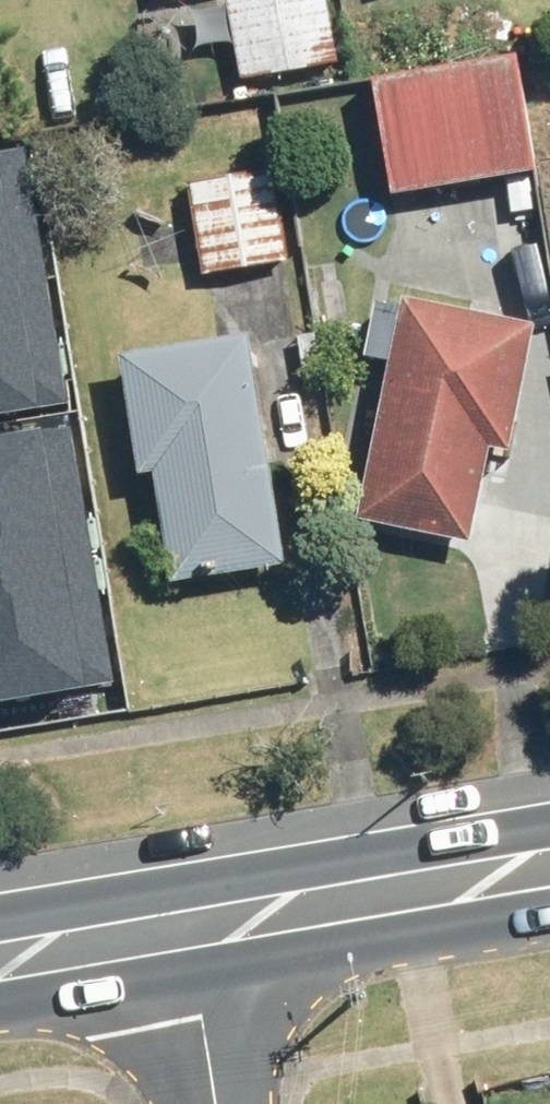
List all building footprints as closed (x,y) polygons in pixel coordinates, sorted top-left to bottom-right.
[(233,20),(241,72),(327,59),(319,7),(233,20)] [(505,75),(378,102),(399,199),(526,172),(505,75)] [(74,400),(26,136),(0,140),(0,414),(74,400)] [(261,187),(192,199),(206,278),(274,267),(261,187)] [(411,299),(369,509),(473,529),(492,434),(514,439),(537,325),(411,299)] [(169,584),(273,565),(234,353),(130,372),(169,584)] [(115,683),(67,418),(0,431),(0,704),(115,683)]
